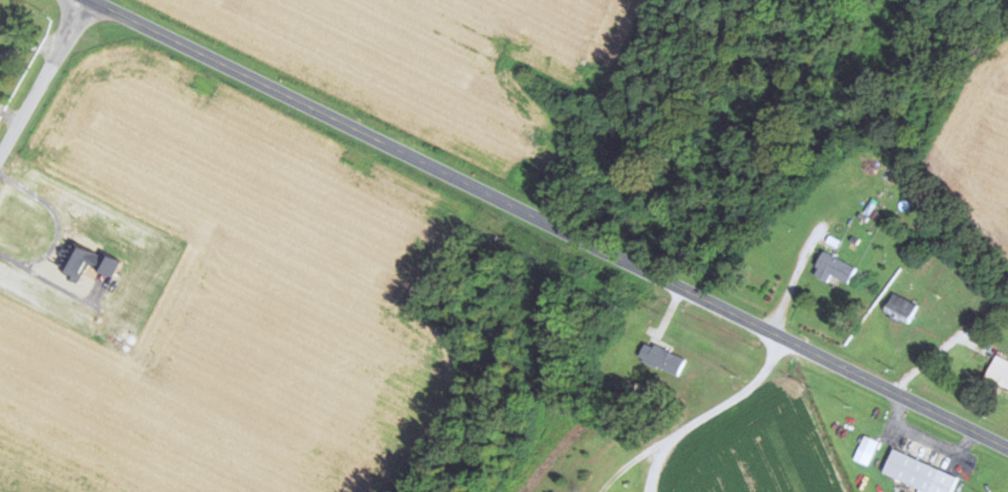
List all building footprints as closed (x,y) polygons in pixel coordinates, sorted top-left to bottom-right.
[(858,266),(825,250),(814,274),(830,281),(833,275),(850,283),(858,266)] [(886,313),(910,325),(920,304),(896,292),(886,313)] [(677,377),(686,361),(649,341),(640,357),(677,377)] [(997,354),(987,377),(1007,386),(1007,359),(997,354)] [(960,475),(895,450),(885,474),(931,491),(953,491),(960,475)]
